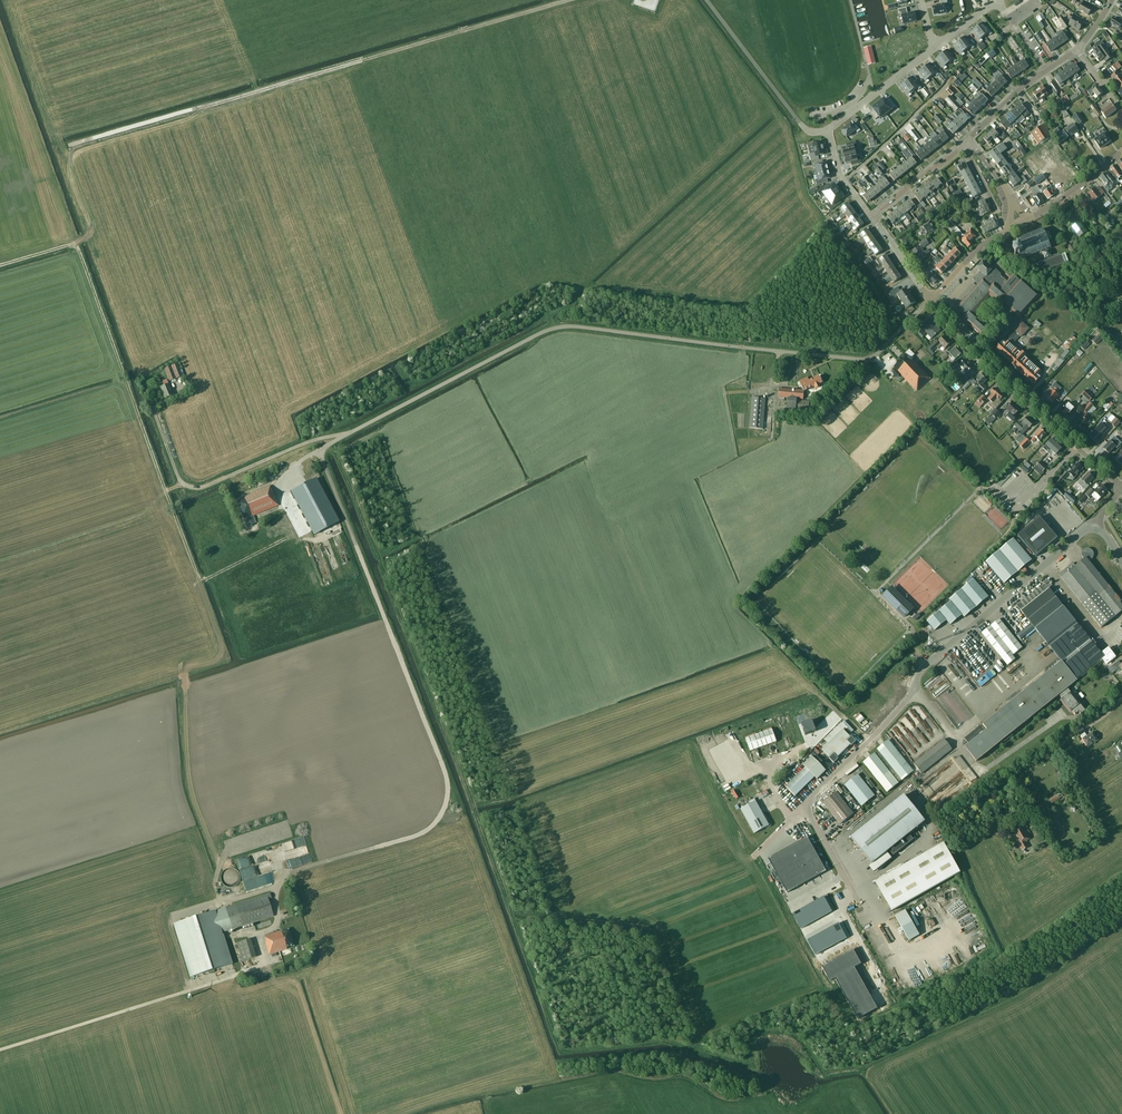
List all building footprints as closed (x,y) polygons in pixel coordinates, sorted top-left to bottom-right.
[(947,0),(940,0),(941,4),(937,5),(937,6),(932,7),(934,15),(939,14),(939,15),(946,13),(944,4),(947,3),(947,0)] [(1079,4),(1078,6),(1080,8),(1078,10),(1088,16),(1091,9),(1082,4),(1083,3),(1081,2),(1079,4)] [(907,14),(906,8),(898,10),(899,13),(901,13),(903,24),(916,21),(914,12),(907,14)] [(1035,18),(1039,23),(1045,19),(1042,14),(1035,18)] [(1072,21),(1069,25),(1079,31),(1083,23),(1074,18),(1074,17),(1071,15),(1068,19),(1072,21)] [(1058,20),(1065,30),(1069,27),(1063,17),(1058,20)] [(1113,18),(1109,24),(1118,30),(1121,23),(1113,18)] [(981,25),(979,26),(985,36),(988,34),(990,36),(992,34),(990,32),(991,32),(984,23),(981,25)] [(985,36),(979,26),(974,30),(972,32),(972,33),(978,41),(980,43),(983,41),(981,39),(985,36)] [(1038,33),(1035,35),(1040,42),(1043,40),(1038,33)] [(1063,33),(1057,37),(1062,44),(1068,40),(1063,33)] [(963,38),(960,41),(967,50),(970,47),(972,49),(974,47),(973,45),(967,37),(966,37),(966,36),(963,38)] [(1010,38),(1017,49),(1020,47),(1012,36),(1010,38)] [(1062,44),(1057,37),(1051,41),(1056,48),(1062,44)] [(960,41),(956,44),(954,46),(961,55),(961,54),(962,57),(965,55),(963,52),(967,50),(960,41)] [(1051,41),(1045,45),(1050,52),(1056,48),(1051,41)] [(1092,52),(1096,57),(1107,49),(1101,41),(1093,47),(1094,47),(1094,46),(1097,49),(1092,52)] [(996,54),(991,48),(986,52),(990,58),(996,54)] [(1113,57),(1107,49),(1096,57),(1099,62),(1103,59),(1106,62),(1105,62),(1113,57)] [(946,52),(942,54),(949,63),(953,61),(954,63),(957,61),(955,59),(949,50),(948,50),(946,52)] [(865,53),(868,65),(875,63),(872,51),(865,53)] [(942,54),(939,57),(936,59),(937,60),(943,68),(945,70),(947,68),(946,66),(949,63),(942,54)] [(1018,64),(1014,59),(1011,60),(1015,66),(1012,68),(1017,75),(1023,71),(1018,64)] [(1023,71),(1028,67),(1024,60),(1018,64),(1023,71)] [(928,65),(924,68),(931,77),(935,74),(936,76),(939,74),(937,72),(931,64),(931,63),(928,65)] [(1079,71),(1075,64),(1069,68),(1074,75),(1079,71)] [(1120,75),(1116,71),(1116,70),(1113,66),(1101,76),(1103,79),(1107,76),(1110,76),(1121,90),(1119,91),(1121,95),(1121,78),(1120,75)] [(924,68),(921,71),(918,73),(919,73),(925,81),(927,83),(929,82),(928,79),(931,77),(924,68)] [(1012,68),(1006,72),(1011,79),(1017,75),(1012,68)] [(1069,68),(1063,72),(1068,79),(1074,75),(1069,68)] [(1004,77),(998,71),(998,72),(994,76),(995,77),(993,78),(996,81),(1002,88),(1007,83),(1003,79),(1004,77)] [(1068,79),(1063,72),(1054,78),(1061,87),(1064,85),(1062,83),(1068,79)] [(965,73),(958,79),(962,83),(968,77),(965,73)] [(910,79),(907,81),(914,90),(917,88),(919,90),(921,88),(920,86),(913,77),(910,79)] [(907,81),(903,84),(901,86),(901,87),(907,95),(908,95),(909,97),(912,95),(910,93),(914,90),(907,81)] [(996,81),(991,86),(997,92),(1002,88),(996,81)] [(1049,84),(1055,94),(1055,95),(1056,96),(1057,96),(1057,95),(1059,91),(1052,82),(1049,84)] [(989,88),(986,91),(992,97),(997,92),(991,86),(988,83),(986,85),(989,88)] [(979,89),(974,84),(970,87),(975,92),(979,89)] [(1037,90),(1043,98),(1048,95),(1047,94),(1050,92),(1051,92),(1048,88),(1047,88),(1048,88),(1045,90),(1044,90),(1042,86),(1037,90)] [(1082,92),(1084,90),(1082,86),(1079,88),(1075,90),(1079,96),(1083,93),(1082,92)] [(1098,87),(1094,90),(1092,87),(1087,91),(1090,96),(1094,93),(1097,98),(1103,94),(1098,87)] [(1038,101),(1038,102),(1043,98),(1037,90),(1032,93),(1035,97),(1035,98),(1032,100),(1032,99),(1031,99),(1035,103),(1038,101)] [(974,97),(982,106),(988,101),(979,92),(974,97)] [(1060,99),(1063,104),(1069,101),(1066,95),(1060,99)] [(974,97),(972,100),(969,102),(977,111),(982,106),(974,97)] [(883,99),(878,104),(886,114),(891,110),(895,107),(889,99),(885,102),(883,99)] [(955,102),(951,106),(955,111),(960,107),(955,102)] [(977,111),(969,102),(966,104),(969,107),(966,110),(972,116),(977,111)] [(874,111),(871,113),(875,119),(879,117),(880,119),(886,114),(878,104),(872,108),(874,111)] [(1024,118),(1029,113),(1020,104),(1015,109),(1024,118)] [(1102,112),(1100,109),(1098,111),(1096,108),(1097,107),(1094,104),(1090,106),(1093,110),(1097,117),(1101,114),(1100,114),(1102,113),(1105,118),(1116,111),(1111,105),(1102,112)] [(1064,118),(1068,115),(1064,108),(1059,112),(1055,107),(1051,110),(1057,118),(1062,115),(1064,118)] [(963,113),(960,109),(954,115),(957,118),(963,125),(968,120),(963,113)] [(1019,123),(1024,118),(1015,109),(1010,114),(1016,120),(1019,123)] [(940,124),(943,121),(937,114),(934,117),(940,124)] [(955,120),(952,123),(958,129),(963,125),(957,118),(954,115),(954,114),(951,116),(955,120)] [(1011,125),(1016,120),(1010,114),(1005,119),(1011,125)] [(1073,117),(1079,125),(1083,122),(1077,114),(1073,117)] [(922,116),(917,119),(923,127),(927,124),(922,116)] [(958,129),(952,123),(949,119),(946,122),(950,125),(947,128),(953,134),(958,129)] [(1000,123),(1006,129),(1011,125),(1005,119),(1000,123)] [(853,127),(851,124),(841,131),(842,132),(841,133),(844,136),(845,136),(846,137),(855,130),(857,133),(860,130),(855,125),(853,127)] [(1047,129),(1048,128),(1045,124),(1031,133),(1038,144),(1052,135),(1047,129)] [(1073,124),(1064,129),(1069,137),(1078,131),(1073,124)] [(941,134),(938,137),(943,143),(948,139),(943,132),(944,132),(941,128),(938,131),(941,134)] [(1058,128),(1052,132),(1060,143),(1069,137),(1064,130),(1061,132),(1061,131),(1060,131),(1058,128)] [(909,133),(915,141),(919,138),(913,130),(909,133)] [(988,134),(993,140),(996,142),(997,144),(1000,142),(996,137),(995,138),(994,137),(997,134),(998,135),(993,130),(988,134)] [(1102,130),(1101,130),(1098,132),(1100,136),(1094,140),(1095,141),(1100,148),(1110,142),(1102,130)] [(938,137),(935,133),(929,137),(937,148),(943,143),(938,137)] [(903,138),(906,142),(911,138),(907,134),(903,138)] [(993,140),(988,134),(983,139),(988,145),(991,147),(992,145),(990,143),(989,142),(992,139),(993,140)] [(898,136),(892,140),(895,145),(901,141),(898,136)] [(937,148),(929,137),(924,142),(927,145),(932,152),(937,148)] [(1061,165),(1065,169),(1072,162),(1052,141),(1043,149),(1060,166),(1061,165)] [(823,146),(822,146),(821,142),(812,144),(815,153),(809,154),(811,161),(819,159),(818,156),(824,154),(823,150),(823,146)] [(844,156),(855,153),(854,149),(857,148),(856,142),(848,144),(848,147),(842,149),(844,156)] [(1006,150),(1002,144),(989,154),(992,159),(999,154),(1000,154),(1006,150)] [(927,145),(921,149),(927,156),(932,152),(927,145)] [(921,160),(927,156),(921,149),(918,146),(916,148),(919,151),(916,154),(921,160)] [(911,168),(917,164),(911,157),(905,149),(901,152),(908,161),(907,162),(906,163),(911,168)] [(859,157),(856,158),(855,153),(844,156),(846,164),(852,162),(853,165),(861,163),(859,157)] [(1000,154),(999,154),(992,159),(997,165),(1004,159),(1000,154)] [(997,165),(1001,170),(1008,165),(1010,163),(1006,158),(1004,159),(997,165)] [(905,173),(911,168),(906,163),(907,162),(906,162),(904,159),(901,161),(903,164),(904,164),(901,167),(905,173)] [(815,167),(817,174),(828,171),(826,163),(822,164),(822,161),(811,163),(812,168),(815,167)] [(882,171),(885,169),(879,162),(877,164),(882,171)] [(900,177),(905,173),(901,167),(900,166),(898,163),(896,165),(898,168),(898,169),(895,171),(900,177)] [(968,169),(965,163),(957,167),(960,173),(968,169)] [(1001,170),(1005,176),(1014,169),(1012,167),(1010,168),(1008,165),(1001,170)] [(1109,173),(1115,181),(1121,176),(1121,175),(1114,165),(1110,168),(1112,171),(1109,173)] [(875,170),(880,176),(884,173),(878,167),(875,170)] [(900,177),(895,171),(895,170),(892,168),(890,170),(892,172),(893,173),(890,176),(889,175),(894,182),(900,177)] [(971,175),(968,169),(960,173),(957,175),(958,178),(962,176),(963,179),(971,175)] [(1014,169),(1005,176),(1009,181),(1016,176),(1015,174),(1017,172),(1014,169)] [(1050,176),(1058,187),(1060,186),(1063,190),(1072,183),(1066,174),(1063,176),(1059,170),(1050,176)] [(826,179),(830,178),(828,171),(817,174),(818,180),(816,181),(817,185),(827,182),(826,179)] [(1105,173),(1099,178),(1107,187),(1109,185),(1112,188),(1117,184),(1108,173),(1106,175),(1105,173)] [(1037,186),(1046,179),(1042,174),(1033,180),(1037,186)] [(974,181),(971,175),(963,179),(967,185),(974,181)] [(883,181),(880,184),(884,190),(890,185),(885,178),(884,179),(882,176),(880,178),(882,180),(883,181)] [(1016,176),(1009,181),(1014,187),(1020,182),(1022,185),(1027,181),(1025,178),(1023,176),(1018,179),(1016,176)] [(874,188),(873,187),(865,177),(862,179),(867,185),(868,185),(871,189),(872,190),(869,192),(868,192),(873,198),(874,198),(876,197),(876,196),(878,194),(874,188)] [(931,183),(936,189),(935,189),(936,190),(938,192),(941,190),(939,188),(938,187),(941,184),(942,185),(937,178),(931,183)] [(877,186),(874,188),(878,194),(884,190),(880,184),(879,183),(877,180),(874,182),(877,185),(876,185),(877,186)] [(967,185),(967,186),(970,192),(977,188),(974,181),(967,185)] [(932,191),(935,189),(936,189),(931,183),(926,187),(930,193),(931,194),(933,197),(935,195),(933,192),(932,191)] [(824,194),(828,199),(838,191),(833,185),(830,188),(827,184),(817,192),(820,197),(824,194)] [(1042,193),(1037,186),(1030,191),(1034,197),(1032,198),(1037,206),(1044,202),(1039,195),(1042,193)] [(1052,189),(1050,191),(1049,189),(1047,190),(1045,186),(1041,189),(1044,192),(1043,193),(1048,199),(1054,195),(1053,195),(1055,193),(1052,189)] [(927,196),(930,193),(926,187),(920,192),(924,197),(924,198),(925,198),(927,201),(930,199),(927,197),(928,196),(927,196)] [(1099,187),(1097,189),(1095,188),(1087,195),(1093,202),(1101,195),(1104,193),(1099,187)] [(970,192),(973,198),(981,194),(977,188),(970,192)] [(862,196),(867,203),(873,198),(868,192),(869,192),(868,191),(868,192),(866,189),(863,191),(865,193),(865,194),(866,194),(863,197),(862,196)] [(842,197),(838,191),(828,199),(830,202),(826,205),(830,211),(841,203),(839,200),(842,197)] [(922,201),(921,200),(924,198),(924,197),(920,192),(914,196),(919,203),(920,203),(924,208),(926,206),(924,204),(922,201)] [(908,210),(909,211),(911,213),(914,212),(912,209),(911,208),(914,205),(915,206),(910,200),(904,204),(909,210),(908,210)] [(987,206),(984,200),(977,203),(978,203),(980,207),(979,207),(976,209),(977,211),(980,209),(980,210),(982,209),(987,206)] [(851,209),(847,203),(841,208),(843,212),(838,215),(840,217),(851,209)] [(906,212),(908,210),(909,210),(904,204),(899,208),(903,214),(904,215),(909,221),(912,219),(906,212)] [(990,212),(987,206),(982,209),(983,213),(982,213),(979,215),(980,217),(983,216),(990,212)] [(903,214),(899,208),(893,213),(897,219),(898,220),(898,219),(900,222),(902,220),(900,218),(901,218),(900,217),(903,214)] [(849,219),(855,214),(851,209),(840,217),(841,219),(846,216),(849,219)] [(893,213),(887,217),(892,224),(893,224),(895,226),(900,222),(898,219),(898,220),(897,219),(893,213)] [(859,219),(855,214),(849,219),(851,222),(846,226),(847,228),(859,219)] [(997,228),(993,221),(992,218),(991,216),(988,217),(990,219),(986,221),(990,231),(997,228)] [(951,223),(953,221),(951,219),(949,220),(947,218),(944,221),(946,223),(945,223),(947,226),(951,232),(952,231),(959,239),(960,238),(968,248),(972,244),(970,242),(976,237),(970,229),(967,231),(968,232),(964,236),(957,227),(956,228),(951,223)] [(857,230),(863,225),(859,219),(847,228),(849,230),(854,226),(857,230)] [(920,228),(926,236),(935,230),(932,225),(934,224),(931,219),(929,220),(930,222),(920,228)] [(986,221),(985,219),(980,221),(981,223),(983,222),(985,225),(985,227),(982,228),(981,227),(984,234),(990,231),(986,221)] [(1079,238),(1086,233),(1079,222),(1078,223),(1079,223),(1069,230),(1068,230),(1071,234),(1071,233),(1074,231),(1079,238)] [(867,229),(860,234),(864,240),(871,235),(867,229)] [(1017,240),(1014,241),(1013,245),(1016,247),(1012,248),(1015,255),(1018,254),(1018,255),(1019,256),(1021,259),(1021,260),(1021,259),(1024,258),(1024,259),(1025,259),(1024,258),(1029,256),(1030,257),(1030,256),(1034,255),(1035,258),(1043,254),(1045,259),(1046,261),(1036,265),(1046,271),(1068,262),(1065,253),(1060,255),(1059,254),(1051,256),(1050,253),(1051,253),(1050,249),(1048,250),(1048,249),(1050,248),(1051,249),(1051,248),(1050,248),(1051,245),(1052,244),(1051,244),(1048,242),(1051,240),(1052,239),(1051,239),(1049,235),(1050,235),(1049,234),(1049,235),(1045,235),(1046,232),(1046,231),(1043,230),(1043,229),(1039,231),(1038,230),(1038,231),(1033,233),(1033,232),(1032,233),(1033,233),(1028,235),(1027,235),(1027,236),(1022,237),(1022,238),(1017,240),(1017,239),(1016,239),(1017,240)] [(871,235),(864,240),(868,245),(874,240),(871,235)] [(925,239),(919,243),(922,248),(929,244),(925,239)] [(872,250),(878,245),(874,240),(868,245),(872,250)] [(1071,244),(1067,247),(1072,253),(1076,250),(1071,244)] [(878,245),(872,250),(870,252),(866,254),(868,256),(873,252),(876,256),(882,251),(878,245)] [(927,250),(924,252),(919,246),(911,252),(918,262),(926,256),(926,255),(929,252),(927,250)] [(957,258),(960,254),(957,252),(954,249),(951,252),(947,248),(945,249),(956,259),(957,258)] [(945,258),(951,264),(954,261),(956,259),(945,249),(943,251),(948,256),(945,258)] [(890,261),(886,256),(879,260),(878,258),(876,260),(879,265),(881,267),(890,261)] [(940,263),(947,269),(951,264),(945,258),(940,263)] [(940,263),(936,259),(934,261),(939,265),(936,268),(942,274),(947,269),(940,263)] [(876,271),(874,272),(875,274),(884,268),(886,272),(893,267),(890,261),(881,267),(877,270),(878,270),(876,271)] [(983,263),(982,263),(981,264),(977,269),(980,271),(972,280),(978,284),(956,308),(965,316),(962,318),(982,336),(987,329),(977,320),(980,317),(974,312),(990,296),(996,301),(995,302),(998,305),(1000,302),(1001,302),(1001,303),(1005,307),(1004,309),(1004,317),(1012,317),(1014,314),(1019,320),(1041,296),(1022,279),(1021,280),(1014,274),(1007,282),(1000,275),(1001,274),(997,269),(995,271),(994,271),(992,269),(984,262),(983,263)] [(883,282),(885,281),(890,277),(897,272),(893,267),(886,272),(888,274),(881,279),(883,282)] [(929,273),(928,274),(926,270),(923,273),(926,276),(925,276),(928,279),(926,280),(929,283),(930,281),(934,284),(937,280),(929,273)] [(894,283),(901,278),(897,272),(890,277),(885,281),(886,283),(889,281),(890,281),(892,280),(894,283)] [(897,287),(888,293),(892,299),(897,296),(906,309),(915,303),(906,290),(907,290),(906,289),(901,293),(897,287)] [(928,334),(928,335),(931,339),(940,330),(937,327),(936,327),(928,319),(921,325),(928,334)] [(1020,321),(1013,329),(1015,331),(1008,339),(1013,343),(1020,335),(1021,337),(1029,329),(1020,321)] [(1092,341),(1096,345),(1103,339),(1098,335),(1092,341)] [(936,341),(928,348),(932,352),(938,347),(939,348),(942,345),(945,348),(948,345),(948,346),(949,345),(950,343),(944,336),(939,341),(937,343),(936,341)] [(995,349),(1010,361),(1012,363),(1011,364),(1026,378),(1025,379),(1028,381),(1029,381),(1034,385),(1041,377),(1033,370),(1034,368),(1023,358),(1026,355),(1022,352),(1019,355),(1004,340),(1003,340),(995,349)] [(1065,346),(1068,349),(1074,343),(1070,340),(1065,346)] [(1084,350),(1089,345),(1086,341),(1080,346),(1084,350)] [(945,352),(940,357),(944,360),(949,356),(950,358),(952,356),(955,359),(958,356),(959,357),(959,356),(961,354),(954,347),(949,352),(947,350),(945,352)] [(913,359),(913,357),(912,356),(915,354),(910,349),(896,362),(897,363),(894,367),(896,369),(892,373),(895,375),(898,372),(916,391),(930,378),(913,359)] [(951,368),(953,370),(951,372),(949,370),(947,372),(952,377),(961,368),(966,374),(973,368),(965,360),(958,366),(957,365),(956,366),(955,364),(953,366),(953,367),(951,368)] [(164,369),(169,381),(182,376),(178,364),(164,369)] [(981,375),(975,382),(974,381),(971,383),(976,387),(978,385),(980,387),(977,390),(982,393),(987,387),(983,384),(986,380),(981,375)] [(810,388),(812,387),(812,388),(822,383),(819,376),(809,381),(810,383),(804,386),(804,390),(779,388),(778,397),(780,397),(780,399),(785,400),(785,398),(788,398),(787,408),(796,409),(796,399),(803,399),(810,399),(810,392),(810,388)] [(166,379),(163,381),(165,386),(164,386),(160,388),(164,399),(173,395),(168,384),(166,379)] [(964,379),(958,386),(960,388),(967,382),(964,379)] [(964,390),(965,390),(970,385),(968,382),(961,389),(960,389),(954,395),(957,397),(964,390)] [(1055,382),(1050,388),(1052,390),(1047,397),(1052,402),(1058,395),(1056,393),(1061,388),(1055,382)] [(988,398),(993,403),(997,399),(999,401),(1003,397),(1000,394),(1001,393),(997,390),(996,391),(993,388),(990,391),(992,393),(988,398)] [(1086,390),(1081,394),(1084,396),(1081,399),(1086,404),(1089,401),(1093,397),(1095,394),(1089,388),(1086,391),(1086,390)] [(974,404),(979,409),(986,401),(985,400),(986,399),(982,395),(974,404)] [(752,397),(749,428),(763,429),(765,399),(752,397)] [(1072,411),(1074,408),(1068,403),(1065,401),(1061,405),(1064,407),(1061,410),(1068,416),(1072,411)] [(1013,421),(1017,417),(1015,415),(1019,410),(1012,403),(1006,409),(1010,413),(1007,416),(1013,421)] [(1089,403),(1083,410),(1086,413),(1088,412),(1091,415),(1097,409),(1093,406),(1089,403)] [(998,412),(999,412),(996,410),(992,415),(996,419),(1000,414),(998,412)] [(1090,418),(1085,414),(1082,417),(1083,418),(1077,424),(1082,429),(1083,429),(1085,427),(1084,427),(1088,423),(1086,421),(1090,418)] [(1112,415),(1108,419),(1111,423),(1116,428),(1120,423),(1115,418),(1112,415)] [(1027,417),(1023,422),(1021,424),(1018,422),(1014,426),(1017,429),(1015,431),(1018,433),(1017,433),(1018,434),(1018,433),(1021,436),(1016,441),(1020,444),(1026,438),(1022,434),(1026,429),(1028,427),(1029,428),(1034,423),(1027,417)] [(1004,421),(1001,425),(1005,429),(1009,425),(1004,421)] [(1100,437),(1103,435),(1108,430),(1101,423),(1092,433),(1092,432),(1091,433),(1091,434),(1089,436),(1096,442),(1101,437),(1100,437)] [(1113,432),(1116,435),(1121,430),(1118,426),(1113,432)] [(1040,429),(1034,436),(1030,440),(1032,443),(1036,439),(1039,441),(1046,434),(1040,429)] [(1121,443),(1114,437),(1103,449),(1108,454),(1115,447),(1117,448),(1121,443)] [(1019,446),(1023,449),(1030,442),(1026,438),(1019,446)] [(1050,450),(1056,444),(1051,439),(1045,445),(1050,450)] [(1050,450),(1048,453),(1050,455),(1051,454),(1053,452),(1056,455),(1058,457),(1062,452),(1060,450),(1061,448),(1056,444),(1050,450)] [(1037,465),(1036,466),(1043,472),(1046,468),(1043,465),(1039,462),(1037,465)] [(1077,475),(1083,468),(1083,469),(1083,468),(1077,463),(1071,470),(1068,473),(1072,476),(1069,478),(1072,481),(1075,478),(1074,478),(1076,475),(1077,475)] [(1030,470),(1024,465),(1021,468),(1027,473),(1030,470)] [(277,468),(274,470),(274,471),(262,476),(263,479),(257,481),(260,487),(267,483),(266,479),(279,473),(277,468)] [(1065,471),(1053,484),(1056,487),(1068,474),(1065,471)] [(1087,485),(1093,478),(1094,478),(1088,473),(1082,480),(1081,480),(1087,485)] [(313,535),(338,523),(316,479),(291,492),(313,535)] [(1103,494),(1107,490),(1101,485),(1095,492),(1090,488),(1085,494),(1089,499),(1092,495),(1095,498),(1098,495),(1101,498),(1103,494)] [(272,491),(271,491),(269,487),(235,501),(246,526),(249,524),(250,525),(256,523),(254,517),(253,518),(252,516),(278,506),(272,491)] [(294,507),(287,511),(296,526),(303,522),(294,507)] [(1039,517),(1017,535),(1036,557),(1057,538),(1039,517)] [(1013,539),(985,562),(1004,584),(1031,560),(1013,539)] [(323,546),(332,569),(339,566),(330,543),(323,546)] [(339,549),(343,565),(349,563),(344,548),(339,549)] [(1092,551),(1091,550),(1090,549),(1089,549),(1088,549),(1087,549),(1086,549),(1085,549),(1084,550),(1083,551),(1082,551),(1082,552),(1082,553),(1082,554),(1081,554),(1081,555),(1082,556),(1082,557),(1084,559),(1075,566),(1073,563),(1059,575),(1101,628),(1121,611),(1121,606),(1120,602),(1121,601),(1089,561),(1092,559),(1092,558),(1093,558),(1093,557),(1093,556),(1094,555),(1094,554),(1093,554),(1093,553),(1093,552),(1093,551),(1092,551)] [(951,601),(927,621),(935,631),(946,621),(950,625),(962,615),(964,617),(988,597),(973,579),(949,600),(951,601)] [(1020,603),(1017,606),(1020,610),(1020,611),(1034,628),(1062,605),(1049,588),(1052,585),(1051,584),(1052,583),(1051,582),(1050,583),(1049,582),(1045,585),(1042,587),(1041,586),(1020,603)] [(885,597),(904,617),(912,609),(893,589),(885,597)] [(1044,641),(1052,650),(1052,651),(1053,651),(1058,658),(1063,663),(1091,641),(1087,636),(1087,635),(1086,635),(1081,628),(1080,628),(1073,618),(1073,617),(1072,618),(1067,611),(1067,610),(1066,610),(1062,605),(1034,628),(1038,633),(1039,633),(1044,640),(1044,641)] [(1008,665),(1014,660),(1011,656),(1022,648),(999,619),(982,633),(1008,665)] [(1017,635),(1021,639),(1034,629),(1031,624),(1017,635)] [(1063,663),(1058,658),(1045,669),(1048,672),(979,727),(964,738),(969,744),(965,747),(976,761),(1002,740),(1004,742),(1013,735),(1011,733),(1059,695),(1062,699),(1061,700),(1071,712),(1072,711),(1075,715),(1079,712),(1081,715),(1085,711),(1067,688),(1077,681),(1080,678),(1081,678),(1080,678),(1084,675),(1087,673),(1088,672),(1087,672),(1091,670),(1091,669),(1094,667),(1095,667),(1094,667),(1098,664),(1101,661),(1101,662),(1101,661),(1104,659),(1108,662),(1115,657),(1108,648),(1101,654),(1101,653),(1100,653),(1095,646),(1095,645),(1095,646),(1091,641),(1063,663)] [(1046,646),(1037,653),(1039,656),(1048,649),(1046,646)] [(1112,674),(1115,671),(1120,668),(1121,671),(1121,664),(1118,661),(1108,669),(1112,674)] [(901,689),(905,686),(900,681),(896,684),(901,689)] [(811,718),(799,723),(803,734),(815,730),(811,718)] [(1079,725),(1074,728),(1076,732),(1079,736),(1080,735),(1088,747),(1098,740),(1093,732),(1086,736),(1084,733),(1085,732),(1082,728),(1079,725)] [(772,729),(746,738),(750,751),(776,742),(772,729)] [(838,759),(837,758),(851,744),(851,745),(856,741),(851,736),(850,737),(843,729),(822,750),(830,757),(829,758),(834,763),(838,759)] [(944,739),(913,764),(921,774),(952,749),(944,739)] [(913,771),(891,743),(889,740),(877,749),(878,751),(875,753),(863,762),(887,792),(899,783),(898,783),(902,780),(913,771)] [(812,756),(803,765),(805,767),(785,787),(795,796),(815,777),(817,779),(826,771),(812,756)] [(845,785),(862,806),(875,796),(858,774),(845,785)] [(823,803),(840,824),(853,814),(836,792),(823,803)] [(851,837),(872,864),(869,867),(873,872),(891,858),(886,853),(889,850),(894,855),(913,839),(909,834),(925,822),(903,795),(851,837)] [(1049,799),(1052,803),(1059,799),(1057,795),(1049,799)] [(741,809),(754,834),(769,826),(755,801),(741,809)] [(796,814),(804,806),(801,803),(793,811),(796,814)] [(1023,824),(1011,831),(1022,851),(1029,847),(1026,842),(1027,841),(1031,838),(1023,824)] [(1043,832),(1035,836),(1038,842),(1046,838),(1043,832)] [(807,837),(768,859),(787,893),(826,871),(807,837)] [(875,882),(892,911),(961,872),(944,843),(875,882)] [(280,855),(285,853),(281,845),(276,847),(280,855)] [(271,851),(238,858),(241,869),(274,861),(271,851)] [(232,887),(233,887),(234,887),(234,886),(235,886),(236,885),(237,884),(238,884),(238,883),(239,882),(239,881),(240,880),(240,879),(240,878),(240,877),(240,876),(240,875),(239,875),(239,874),(239,873),(238,872),(237,871),(237,870),(236,870),(236,869),(235,869),(234,869),(234,868),(233,868),(232,868),(231,868),(230,868),(229,868),(228,868),(227,868),(226,868),(226,869),(225,869),(224,869),(224,870),(223,871),(222,872),(221,873),(221,874),(221,875),(220,876),(220,877),(220,878),(220,879),(221,880),(221,881),(221,882),(222,883),(223,884),(223,885),(224,885),(225,886),(226,886),(226,887),(227,887),(228,887),(229,887),(230,887),(232,887)] [(264,869),(241,875),(244,883),(267,877),(264,869)] [(245,891),(272,883),(270,878),(243,886),(245,891)] [(267,894),(174,924),(190,977),(232,964),(222,932),(265,919),(265,918),(273,916),(268,900),(271,899),(270,894),(267,895),(267,894)] [(824,896),(793,914),(801,928),(832,911),(824,896)] [(895,916),(910,941),(914,939),(913,938),(919,935),(919,934),(905,910),(895,916)] [(920,912),(917,914),(925,927),(927,925),(920,912)] [(838,923),(807,940),(815,955),(847,937),(838,923)] [(288,929),(264,936),(266,941),(265,941),(269,955),(294,947),(288,929)] [(256,957),(250,939),(236,943),(242,961),(256,957)] [(853,949),(822,966),(830,981),(861,964),(853,949)] [(854,967),(835,978),(858,1019),(877,1008),(854,967)]
